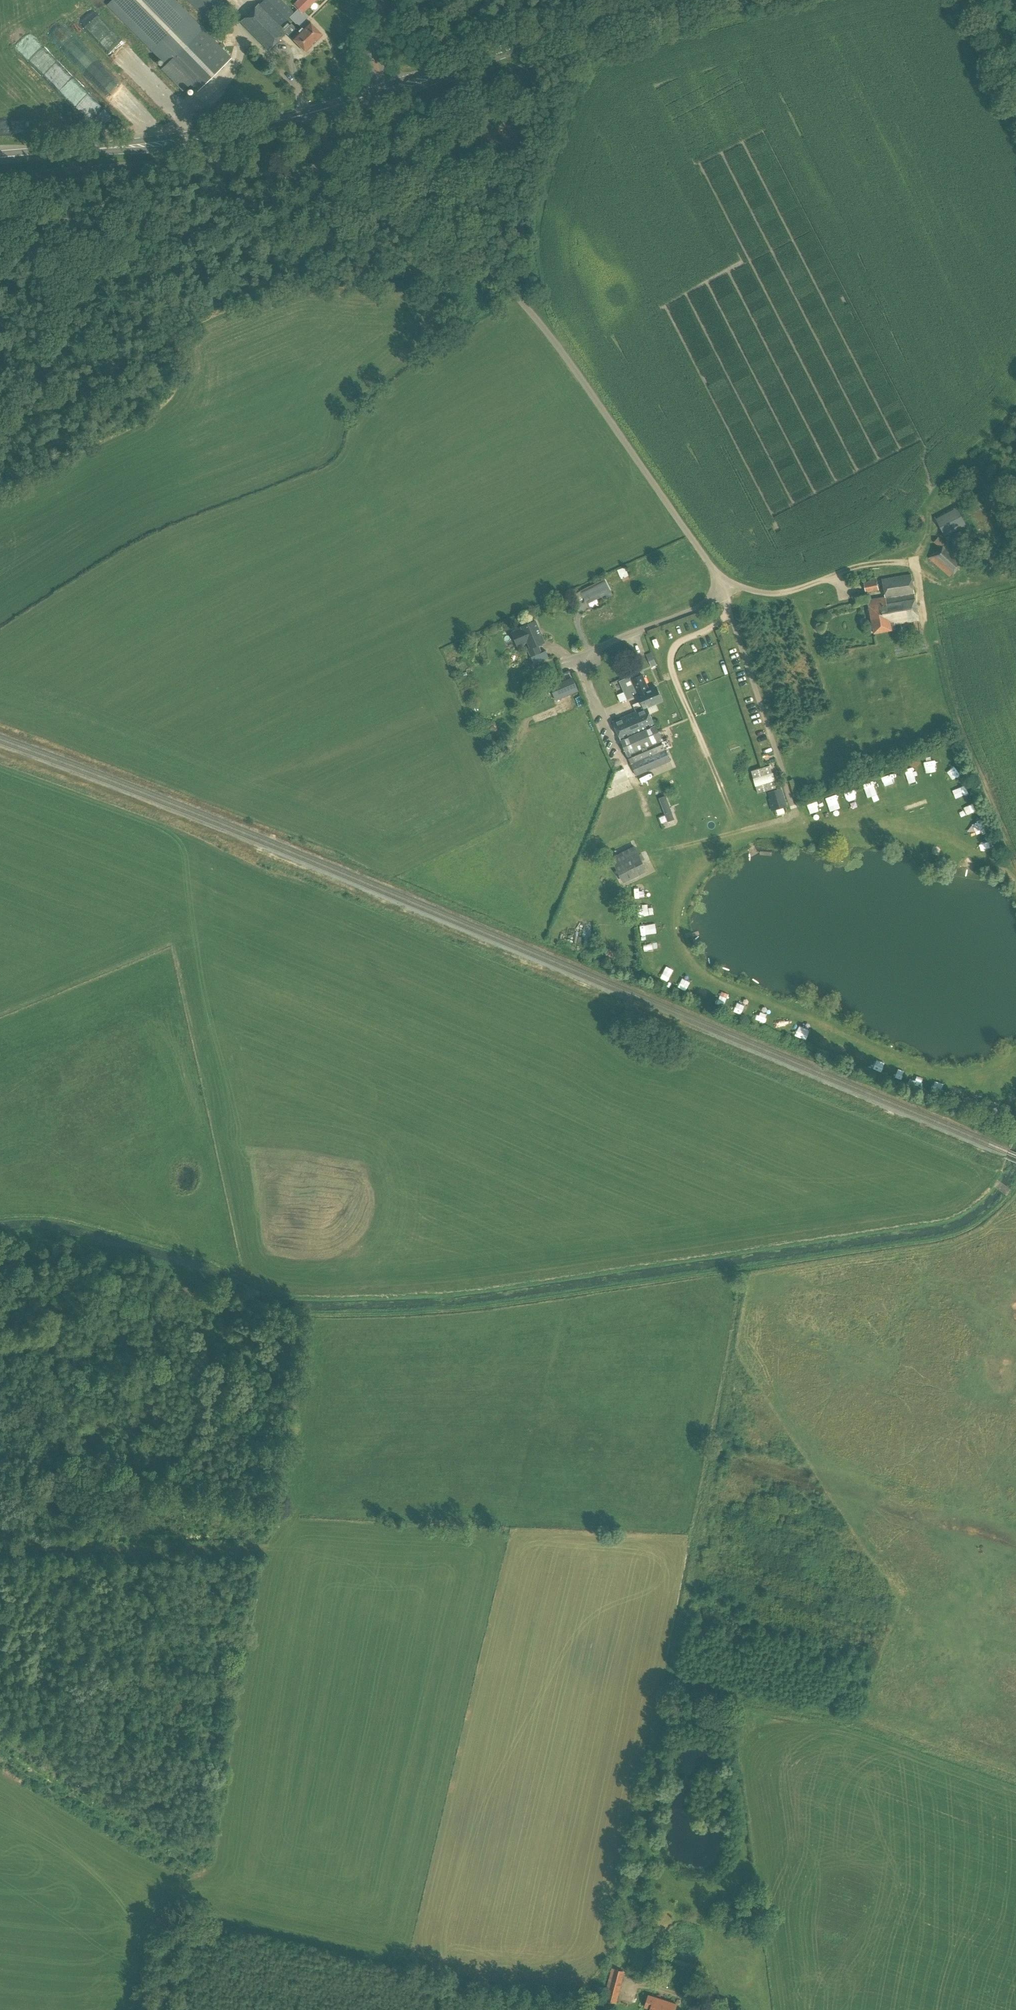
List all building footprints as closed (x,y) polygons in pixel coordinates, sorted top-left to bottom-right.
[(175,0),(112,0),(106,5),(165,66),(161,69),(183,91),(190,84),(197,91),(231,57),(175,0)] [(227,3),(224,0),(186,0),(208,22),(227,3)] [(298,32),(297,33),(295,31),(297,30),(291,24),(289,25),(287,23),(282,28),(280,26),(294,12),(282,0),(263,0),(258,5),(258,4),(239,22),(268,51),(286,33),(306,52),(307,50),(309,50),(311,48),(311,47),(313,45),(304,36),(303,37),(298,32)] [(317,0),(297,0),(293,4),(303,14),(317,0)] [(304,36),(313,45),(316,41),(318,41),(320,39),(320,38),(322,36),(301,14),(294,20),(302,28),(298,32),(303,37),(304,36)] [(103,17),(88,31),(102,47),(117,33),(103,17)] [(116,56),(127,42),(118,35),(107,49),(116,56)] [(96,77),(104,71),(84,50),(77,57),(96,77)] [(280,154),(288,152),(287,146),(278,148),(280,154)] [(946,537),(967,526),(955,505),(934,516),(946,537)] [(947,544),(938,537),(934,542),(938,546),(928,559),(950,577),(953,573),(954,574),(966,560),(947,544)] [(629,575),(625,567),(618,570),(623,582),(630,579),(628,576),(629,575)] [(914,594),(911,574),(882,579),(885,597),(868,600),(874,633),(892,630),(896,629),(895,625),(919,621),(914,594)] [(598,599),(611,592),(605,579),(580,591),(584,599),(595,594),(598,599)] [(866,592),(878,590),(876,580),(864,583),(866,592)] [(864,597),(862,590),(855,592),(857,598),(864,597)] [(1002,591),(1002,603),(1015,603),(1015,590),(1002,591)] [(517,647),(528,642),(530,647),(528,648),(531,656),(541,651),(539,645),(545,642),(536,621),(522,627),(511,632),(517,647)] [(619,681),(627,700),(638,695),(646,692),(644,686),(647,685),(643,675),(633,680),(631,676),(619,681)] [(554,686),(558,698),(580,691),(576,679),(554,686)] [(646,692),(638,695),(641,702),(634,705),(637,712),(613,722),(636,776),(671,761),(655,724),(654,724),(647,708),(664,701),(657,687),(650,690),(646,692)] [(925,758),(926,766),(937,764),(936,756),(925,758)] [(908,775),(918,772),(915,763),(905,767),(908,775)] [(950,767),(955,776),(962,772),(957,763),(950,767)] [(751,771),(758,793),(776,788),(774,781),(775,780),(773,772),(772,773),(770,765),(751,771)] [(889,786),(898,783),(894,771),(885,773),(889,786)] [(864,780),(867,790),(877,787),(874,778),(864,780)] [(849,798),(858,795),(855,784),(845,788),(849,798)] [(781,789),(781,788),(768,792),(770,799),(768,799),(771,811),(787,806),(782,790),(781,789)] [(830,805),(841,801),(837,791),(827,795),(830,805)] [(670,793),(663,794),(668,818),(675,816),(670,793)] [(814,814),(822,812),(818,798),(810,801),(814,814)] [(976,830),(986,829),(984,817),(974,818),(976,830)] [(984,836),(985,847),(995,845),(993,835),(984,836)] [(623,883),(648,872),(636,848),(612,860),(623,883)] [(631,881),(643,909),(651,906),(639,877),(631,881)] [(644,935),(654,934),(652,923),(642,924),(644,935)] [(655,951),(654,941),(646,942),(646,951),(655,951)] [(616,2003),(625,1971),(612,1968),(603,2000),(616,2003)] [(676,2004),(648,1996),(645,2008),(650,2009),(675,2009),(676,2004)]
